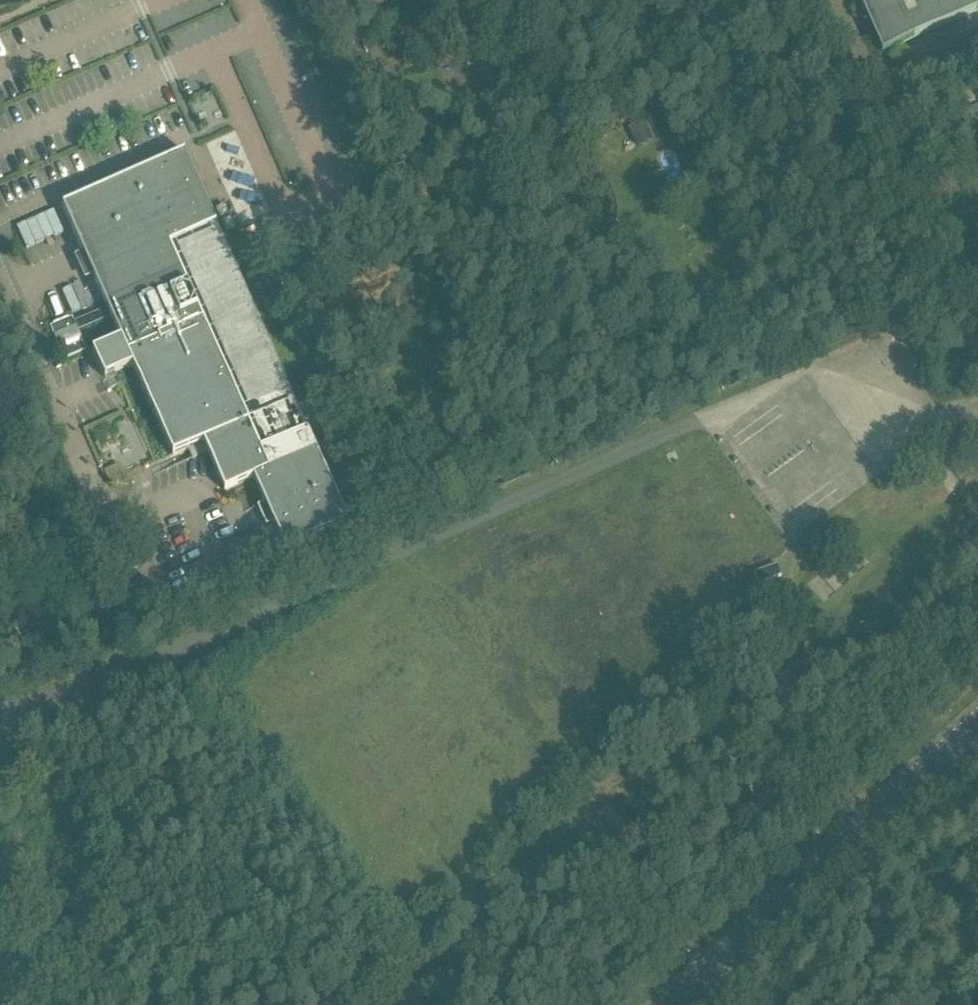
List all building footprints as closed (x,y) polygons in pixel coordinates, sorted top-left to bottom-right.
[(386,3),(385,0),(365,0),(370,11),(386,3)] [(881,56),(977,12),(977,0),(856,0),(881,56)] [(905,109),(896,110),(897,122),(907,121),(905,109)] [(977,135),(977,137),(977,113),(962,119),(969,138),(977,135)] [(644,122),(628,129),(637,149),(653,141),(644,122)] [(183,152),(62,207),(120,340),(99,349),(93,352),(94,353),(105,379),(113,375),(132,367),(171,457),(172,457),(202,444),(207,454),(213,468),(222,489),(224,492),(253,480),(263,504),(273,525),(278,536),(285,553),(346,526),(215,225),(184,155),(183,152)] [(229,216),(225,206),(213,210),(217,221),(229,216)] [(226,232),(236,228),(232,218),(222,222),(226,232)] [(758,585),(782,577),(778,566),(754,574),(758,585)]
